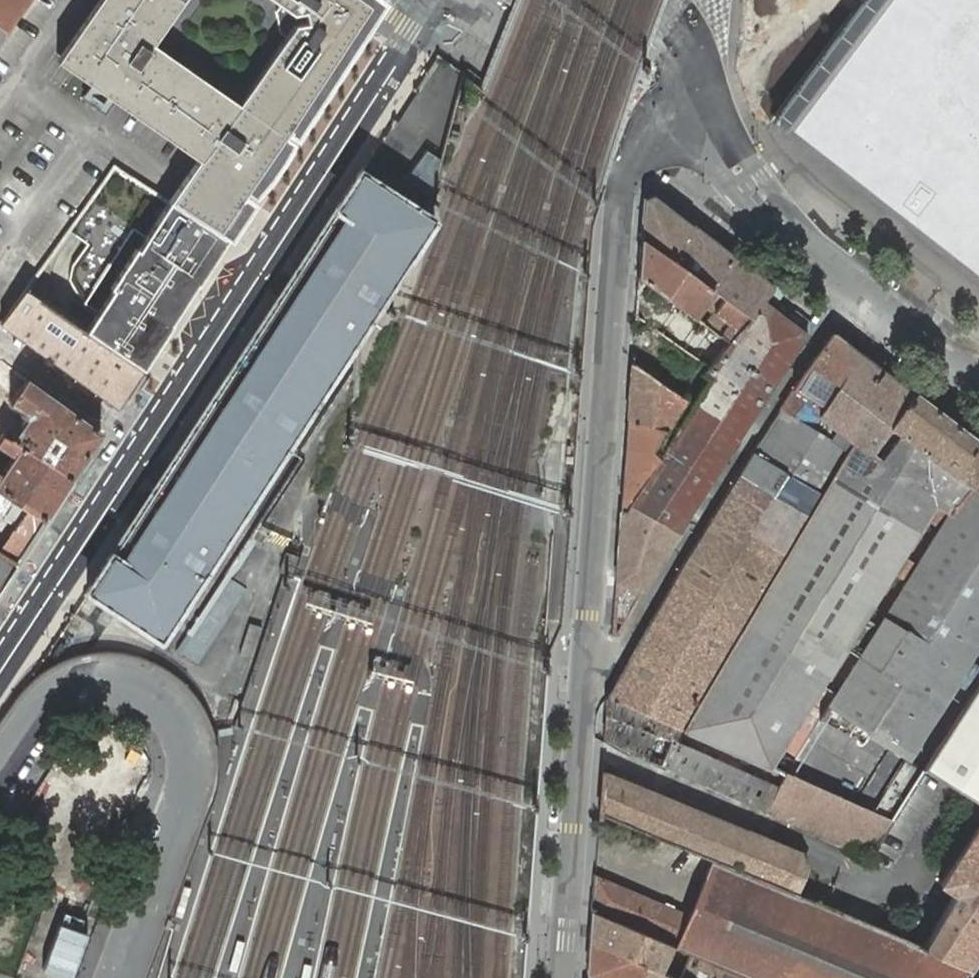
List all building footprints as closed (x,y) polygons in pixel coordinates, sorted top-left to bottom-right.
[(57,62),(203,164),(245,192),(254,197),(364,29),(354,22),(355,0),(278,0),(298,14),(308,12),(310,25),(299,25),(241,105),(155,44),(186,0),(100,0),(57,62)] [(378,0),(355,0),(354,22),(364,29),(380,4),(381,3),(380,2),(380,1),(378,0)] [(768,120),(978,285),(978,0),(859,0),(768,120)] [(245,192),(203,164),(187,184),(172,204),(227,239),(240,219),(250,204),(240,198),(245,192)] [(360,170),(87,591),(160,639),(434,219),(360,170)] [(641,237),(668,256),(693,224),(652,194),(644,198),(641,237)] [(142,369),(227,239),(172,204),(88,333),(142,369)] [(693,224),(668,256),(709,286),(732,254),(693,224)] [(709,286),(668,256),(641,237),(638,275),(693,315),(699,308),(712,289),(709,286)] [(732,254),(709,286),(712,289),(725,298),(751,316),(763,300),(773,286),(732,254)] [(722,335),(730,341),(751,316),(725,298),(715,312),(731,323),(722,335)] [(806,333),(763,300),(751,316),(730,341),(710,366),(703,373),(709,378),(692,405),(674,433),(629,504),(677,532),(806,336),(806,333)] [(609,696),(677,726),(684,729),(852,443),(870,454),(914,393),(833,333),(832,333),(681,565),(609,696)] [(665,430),(685,400),(632,363),(628,418),(665,430)] [(684,729),(684,730),(769,768),(779,753),(816,694),(845,648),(860,657),(886,616),(871,607),(935,505),(949,514),(978,471),(978,442),(914,393),(870,454),(852,443),(684,729)] [(629,504),(674,433),(665,430),(628,418),(612,632),(617,635),(677,532),(629,504)] [(949,514),(886,616),(860,657),(827,709),(924,769),(978,683),(978,471),(949,514)] [(238,654),(251,658),(261,628),(248,624),(238,654)] [(924,769),(978,805),(978,683),(924,769)] [(635,755),(767,813),(778,786),(672,739),(677,726),(609,696),(607,698),(604,738),(635,755)] [(800,846),(600,766),(596,811),(708,857),(794,892),(807,865),(800,846)] [(767,813),(868,858),(893,817),(785,770),(778,786),(767,813)] [(978,948),(978,809),(934,878),(950,889),(920,945),(967,965),(978,948)] [(708,857),(691,897),(685,911),(672,944),(753,977),(958,977),(967,965),(794,892),(708,857)] [(685,911),(594,872),(591,910),(672,944),(685,911)] [(45,901),(18,973),(35,977),(69,977),(92,918),(78,913),(45,901)] [(672,944),(591,910),(589,940),(644,964),(669,977),(671,977),(753,977),(672,944)] [(589,940),(586,971),(588,974),(597,977),(637,977),(644,964),(589,940)] [(637,977),(668,977),(669,977),(644,964),(637,977)]
